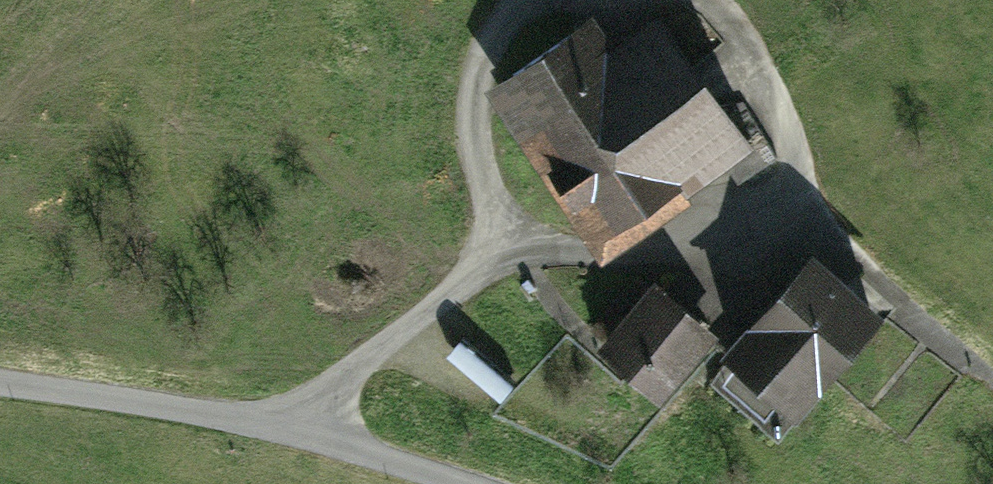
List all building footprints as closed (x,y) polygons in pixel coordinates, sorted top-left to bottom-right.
[(585,35),(490,102),(602,260),(747,158),(657,31),(607,66),(585,35)] [(722,45),(691,64),(717,105),(747,86),(722,45)] [(809,278),(732,371),(806,432),(883,339),(809,278)] [(659,293),(602,362),(662,411),(719,341),(659,293)]
